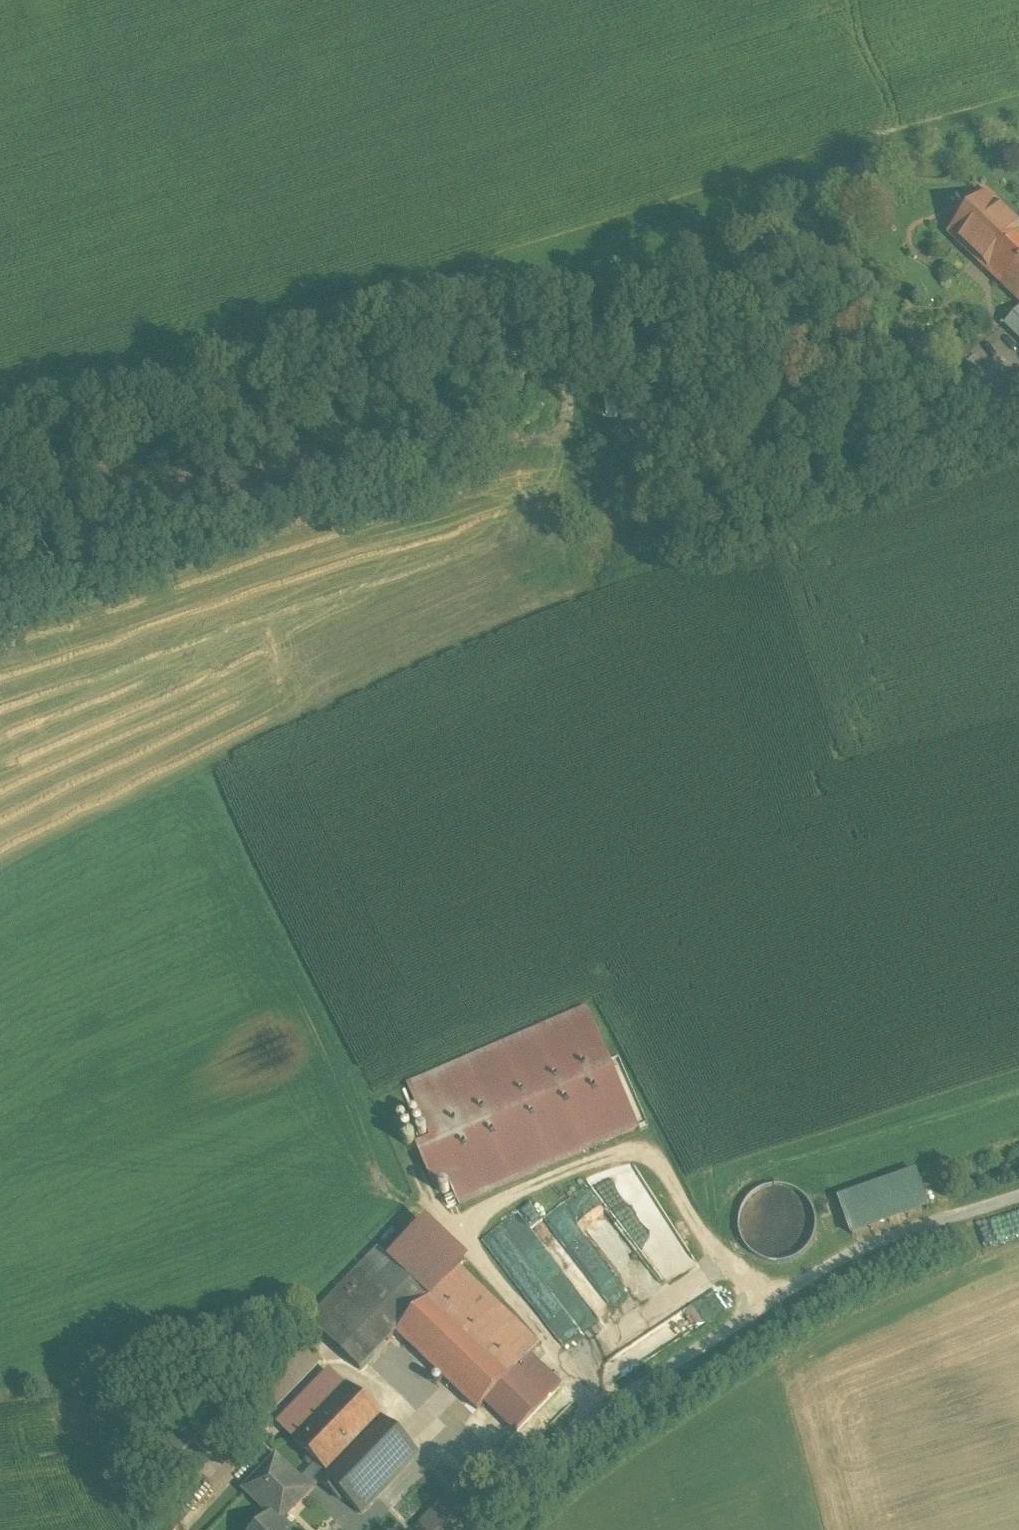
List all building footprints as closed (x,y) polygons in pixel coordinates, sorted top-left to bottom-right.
[(986,190),(948,231),(1017,296),(1018,294),(1018,221),(986,190)] [(588,1008),(408,1086),(432,1140),(448,1179),(459,1204),(639,1127),(588,1008)] [(448,1179),(432,1140),(417,1147),(434,1185),(448,1179)] [(926,1201),(915,1171),(839,1197),(850,1228),(852,1235),(928,1208),(926,1201)] [(790,1188),(776,1186),(762,1189),(750,1197),(744,1206),(742,1209),(739,1223),(741,1237),(748,1250),(759,1259),(772,1263),(787,1263),(800,1257),(810,1247),(816,1234),(816,1219),(812,1206),(802,1195),(790,1188)] [(540,1345),(459,1268),(465,1262),(424,1223),(393,1255),(394,1256),(391,1260),(380,1249),(310,1322),(360,1370),(396,1332),(478,1410),(486,1402),(517,1431),(560,1386),(530,1356),(540,1345)] [(260,1425),(319,1364),(299,1345),(240,1406),(260,1425)] [(295,1439),(345,1387),(334,1376),(283,1428),(295,1439)] [(419,1454),(348,1385),(345,1387),(295,1439),(294,1440),(365,1509),(419,1454)] [(272,1515),(278,1521),(280,1520),(309,1490),(276,1458),(246,1488),(272,1515)] [(272,1515),(257,1529),(290,1529),(280,1520),(278,1521),(272,1515)]
